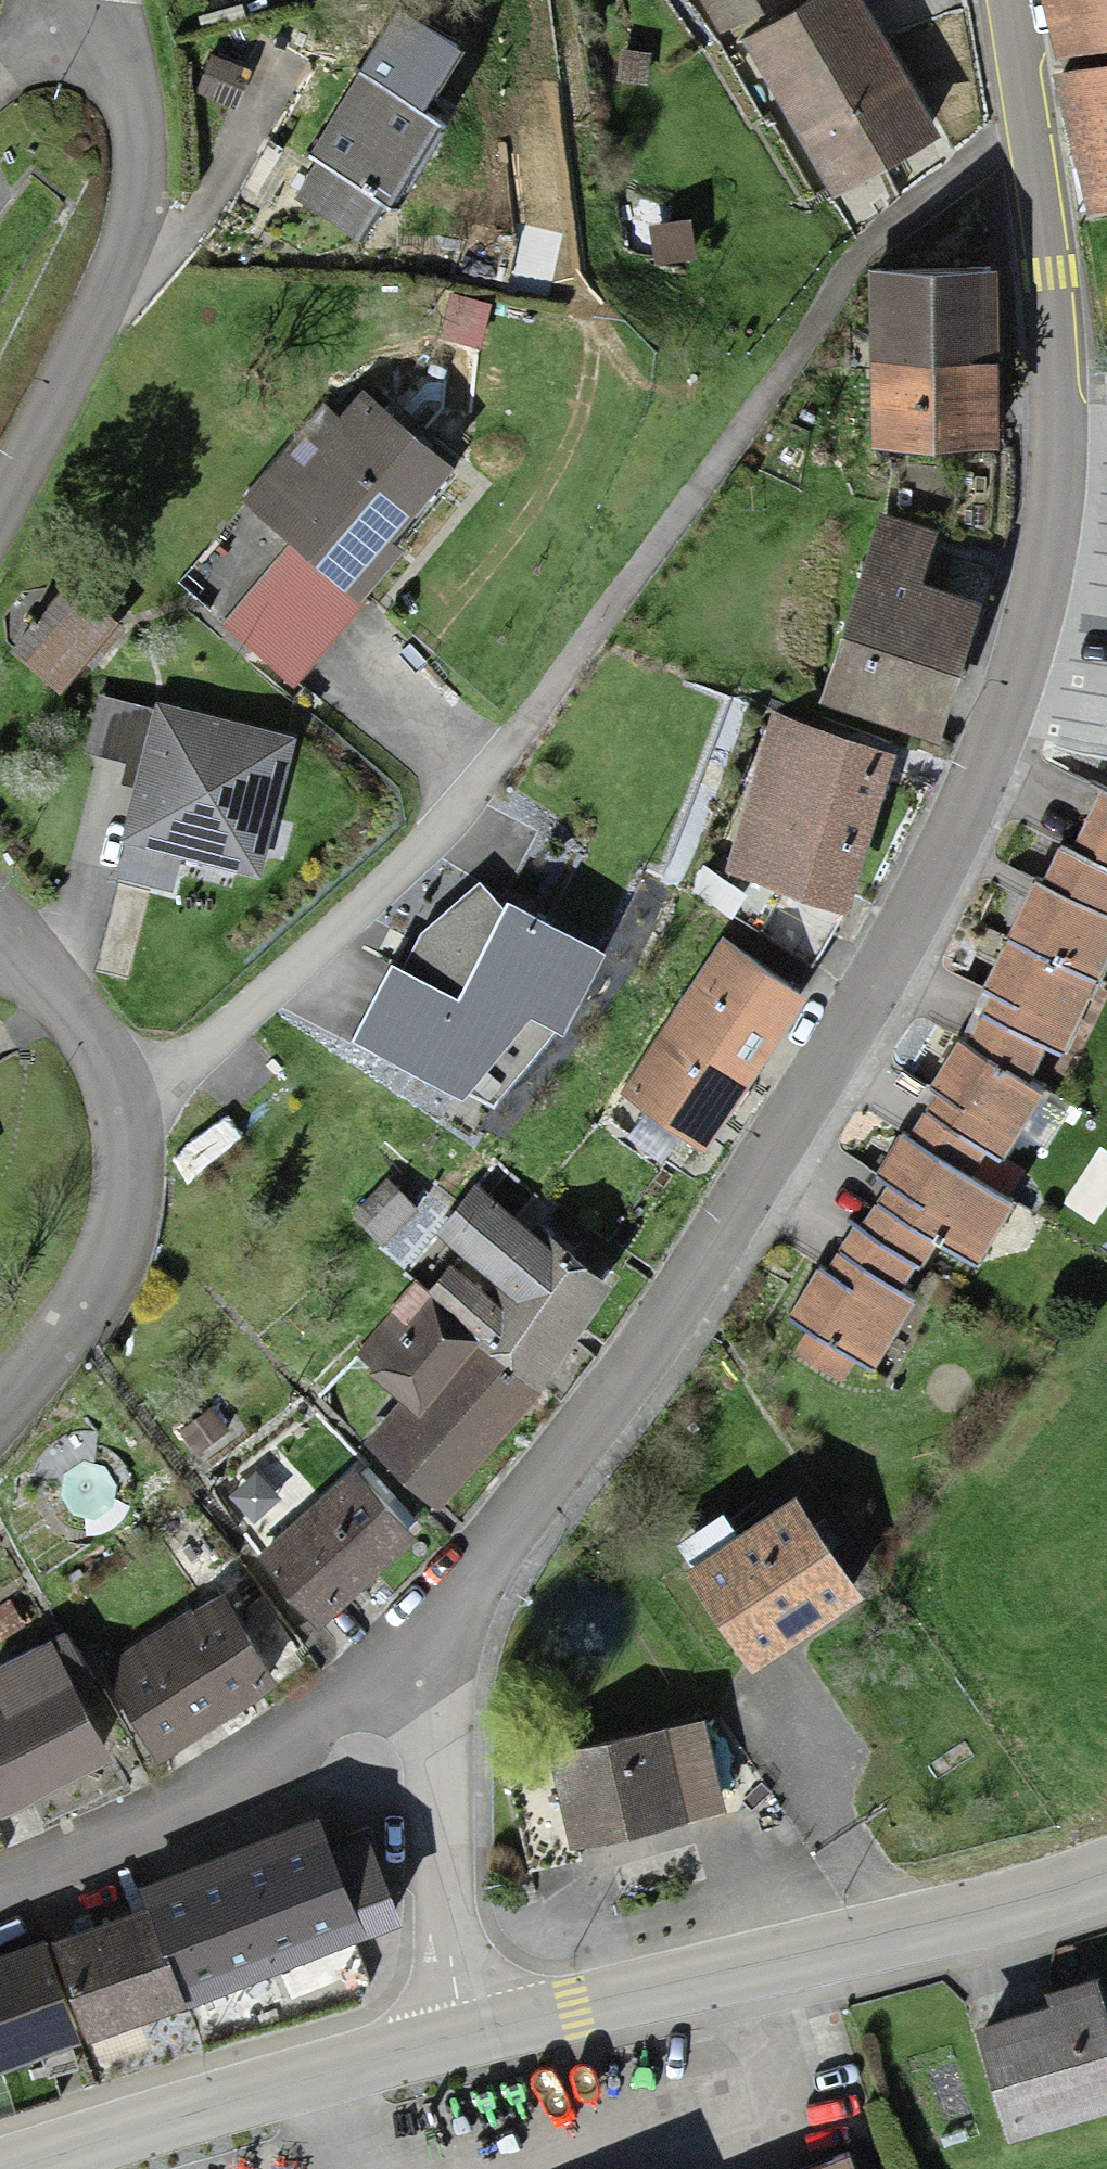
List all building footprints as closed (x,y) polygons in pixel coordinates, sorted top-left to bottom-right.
[(812,8),(808,0),(705,0),(725,34),(736,28),(746,46),(812,8)] [(746,46),(836,202),(924,151),(837,0),(826,0),(812,8),(746,46)] [(1063,77),(1106,67),(1106,0),(1046,0),(1063,77)] [(1047,95),(1089,229),(1106,224),(1106,77),(1047,95)] [(354,89),(303,167),(387,220),(437,142),(354,89)] [(984,289),(869,290),(870,457),(985,457),(984,289)] [(227,636),(287,684),(446,489),(354,415),(259,533),(290,558),(227,636)] [(930,548),(871,529),(811,711),(932,751),(973,624),(912,604),(930,548)] [(64,602),(8,666),(54,705),(109,640),(64,602)] [(292,739),(115,700),(101,765),(143,775),(126,851),(260,881),(292,739)] [(780,738),(725,874),(835,919),(891,783),(780,738)] [(1068,869),(1106,888),(1106,820),(1094,814),(1068,869)] [(1038,895),(1106,927),(1106,888),(1068,869),(1053,862),(1038,895)] [(605,954),(508,903),(505,912),(478,883),(419,935),(403,971),(390,966),(351,1045),(461,1102),(530,1019),(565,1037),(605,954)] [(1038,895),(1030,891),(1001,950),(1093,993),(1106,963),(1106,927),(1038,895)] [(1093,993),(1001,950),(967,1022),(973,1025),(1036,1054),(1059,1065),(1093,993)] [(721,957),(625,1116),(702,1162),(798,1004),(721,957)] [(952,1062),(1016,1098),(1036,1054),(973,1025),(952,1062)] [(952,1062),(916,1127),(973,1159),(996,1171),(1032,1107),(1016,1098),(952,1062)] [(957,1188),(973,1159),(916,1127),(899,1156),(957,1188)] [(957,1188),(899,1156),(894,1153),(875,1187),(885,1193),(988,1251),(1008,1216),(957,1188)] [(988,1251),(885,1193),(874,1218),(924,1249),(972,1279),(988,1251)] [(907,1277),(924,1249),(874,1218),(856,1246),(907,1277)] [(418,1314),(531,1392),(600,1293),(529,1245),(485,1309),(442,1280),(418,1314)] [(907,1277),(856,1246),(838,1276),(889,1307),(907,1277)] [(889,1307),(838,1276),(825,1297),(813,1289),(787,1332),(806,1344),(797,1359),(837,1383),(846,1368),(865,1380),(904,1316),(889,1307)] [(359,1458),(427,1521),(526,1414),(418,1314),(359,1377),(400,1414),(359,1458)] [(349,1492),(258,1566),(310,1631),(402,1557),(349,1492)] [(789,1519),(688,1584),(749,1679),(850,1614),(789,1519)] [(208,1609),(104,1680),(161,1762),(264,1692),(208,1609)] [(4,1731),(62,1704),(78,1697),(58,1654),(0,1681),(0,1722),(4,1731)] [(95,1774),(62,1704),(4,1731),(0,1722),(0,1818),(95,1774)] [(701,1734),(550,1775),(573,1860),(724,1819),(701,1734)] [(140,1925),(175,2020),(349,1957),(319,1875),(304,1833),(130,1895),(140,1925)] [(358,1861),(319,1875),(349,1957),(388,1943),(358,1861)] [(37,1962),(71,2057),(175,2020),(140,1925),(37,1962)] [(0,1976),(0,2083),(71,2057),(37,1962),(0,1976)] [(971,2050),(998,2142),(1106,2109),(1106,2069),(1087,2000),(1042,2014),(1046,2027),(971,2050)]
